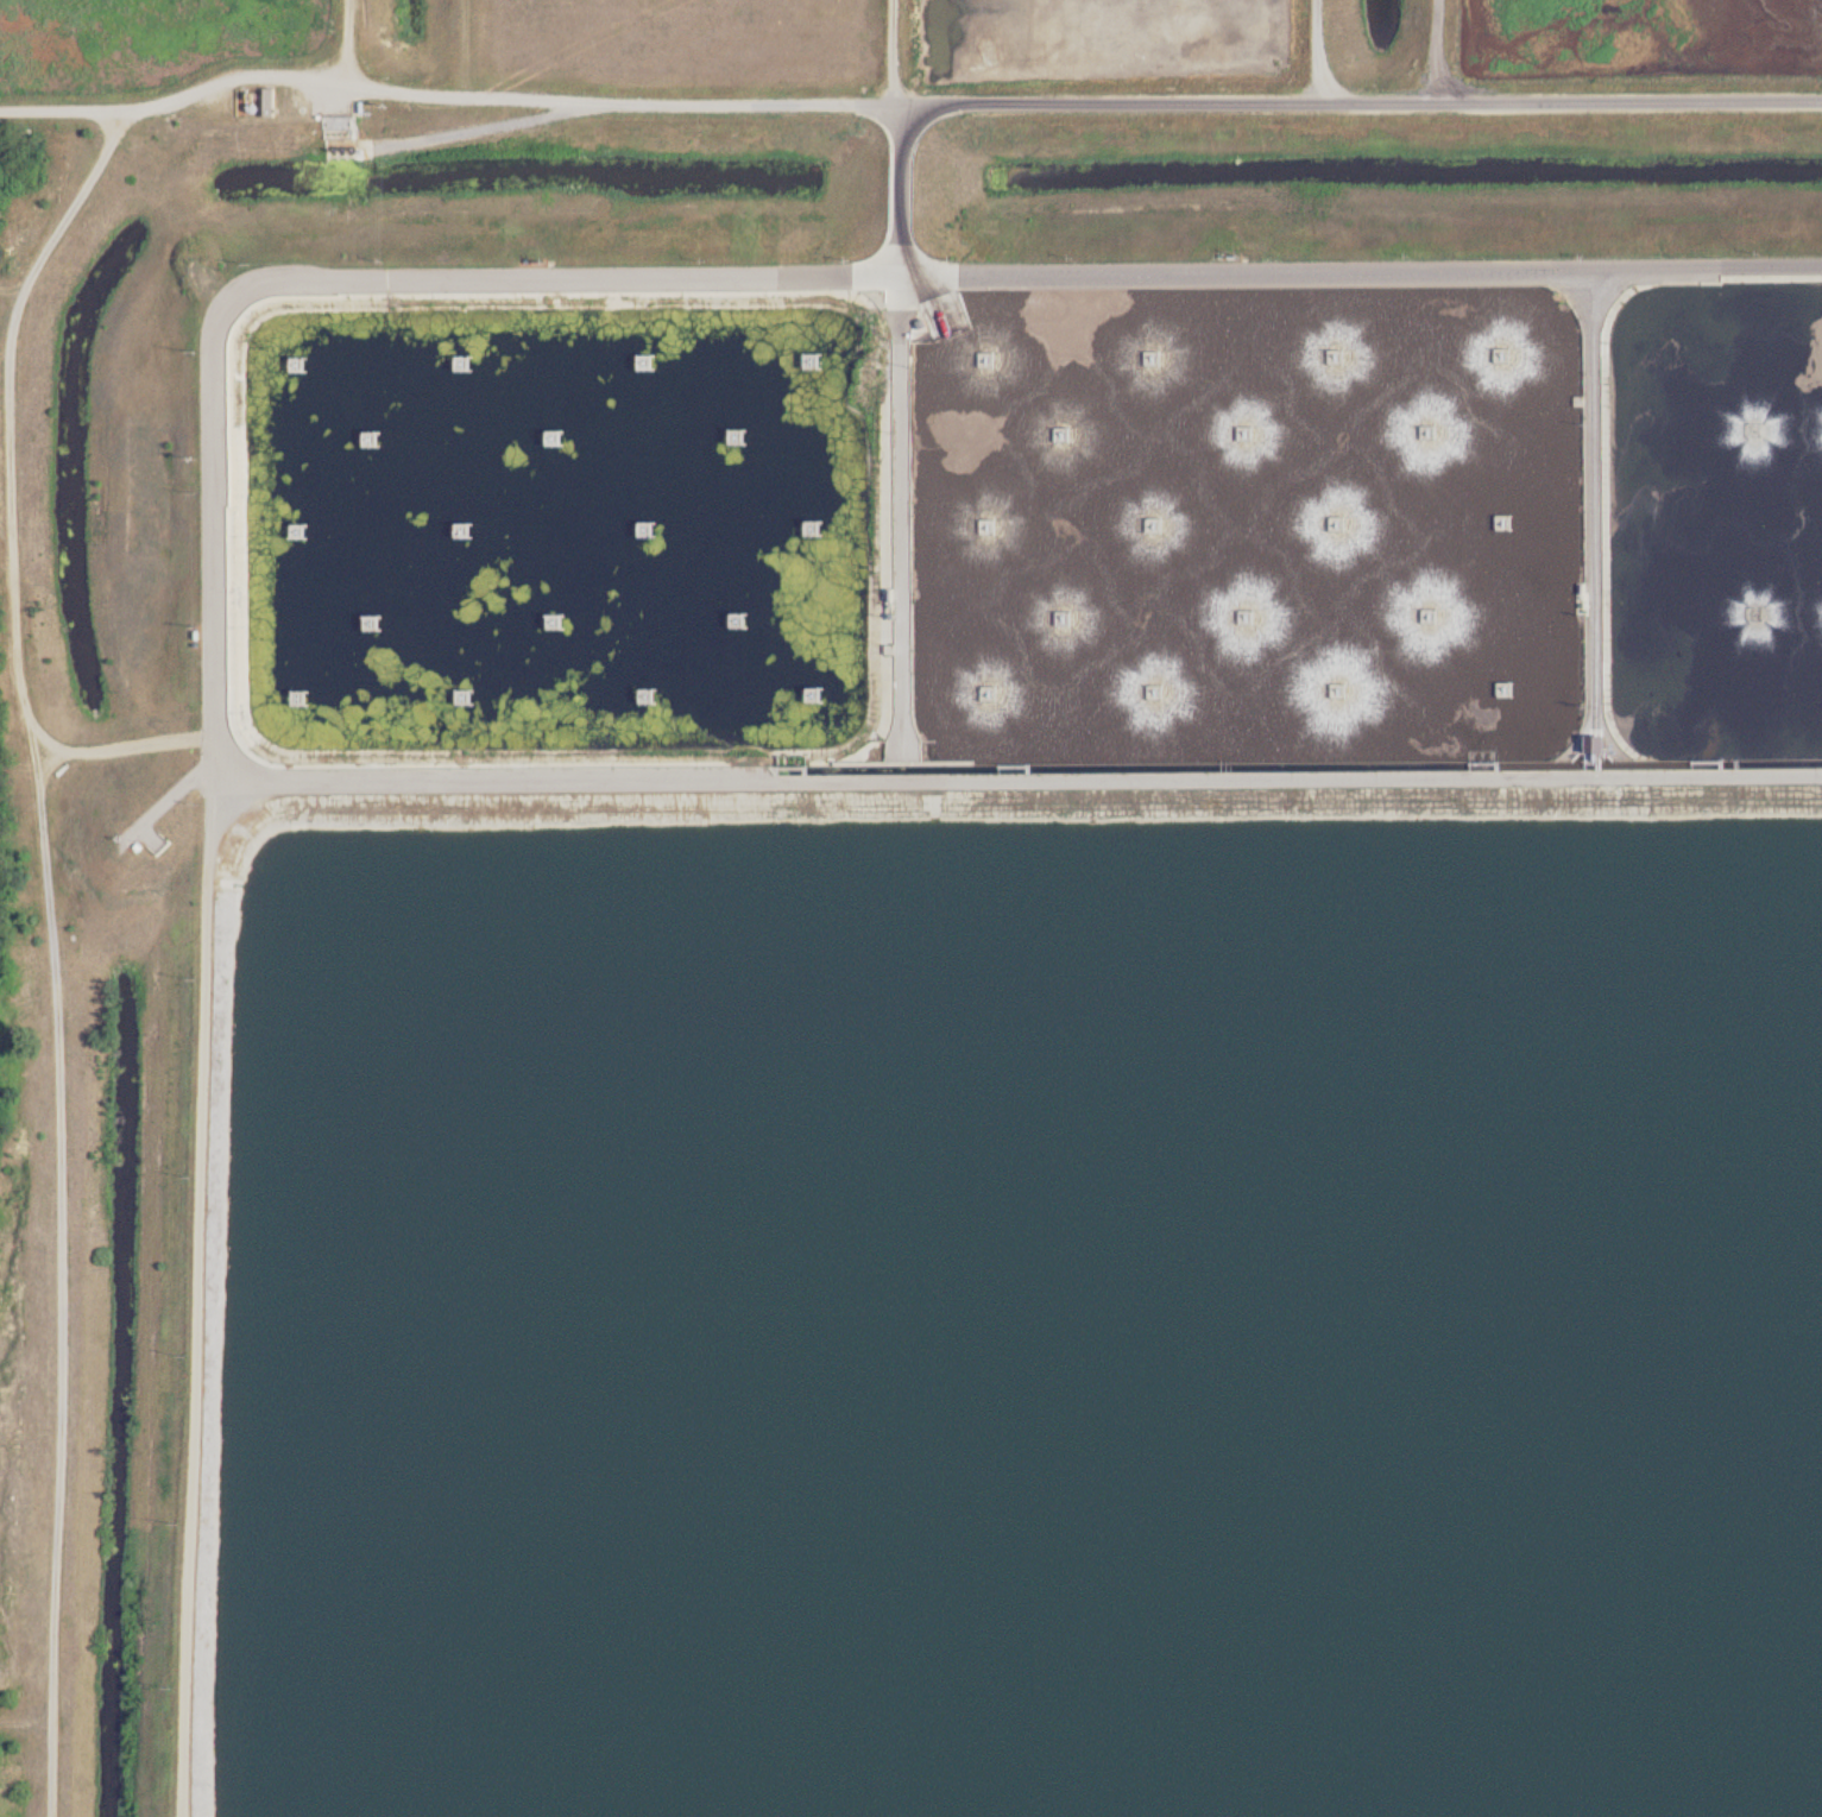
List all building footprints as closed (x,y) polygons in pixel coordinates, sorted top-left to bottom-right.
[(278,116),(278,88),(265,88),(265,116),(278,116)] [(1516,361),(1516,348),(1502,348),(1502,361),(1516,361)] [(999,366),(999,352),(986,352),(986,366),(999,366)] [(474,370),(474,355),(460,355),(460,370),(474,370)] [(1258,426),(1245,427),(1246,440),(1259,440),(1258,426)] [(1167,519),(1154,519),(1154,531),(1168,530),(1167,519)] [(644,523),(645,536),(657,535),(656,522),(644,523)] [(1246,611),(1246,624),(1259,624),(1259,611),(1246,611)] [(1075,613),(1064,613),(1064,624),(1075,624),(1075,613)] [(463,704),(476,703),(476,690),(462,690),(463,704)]
